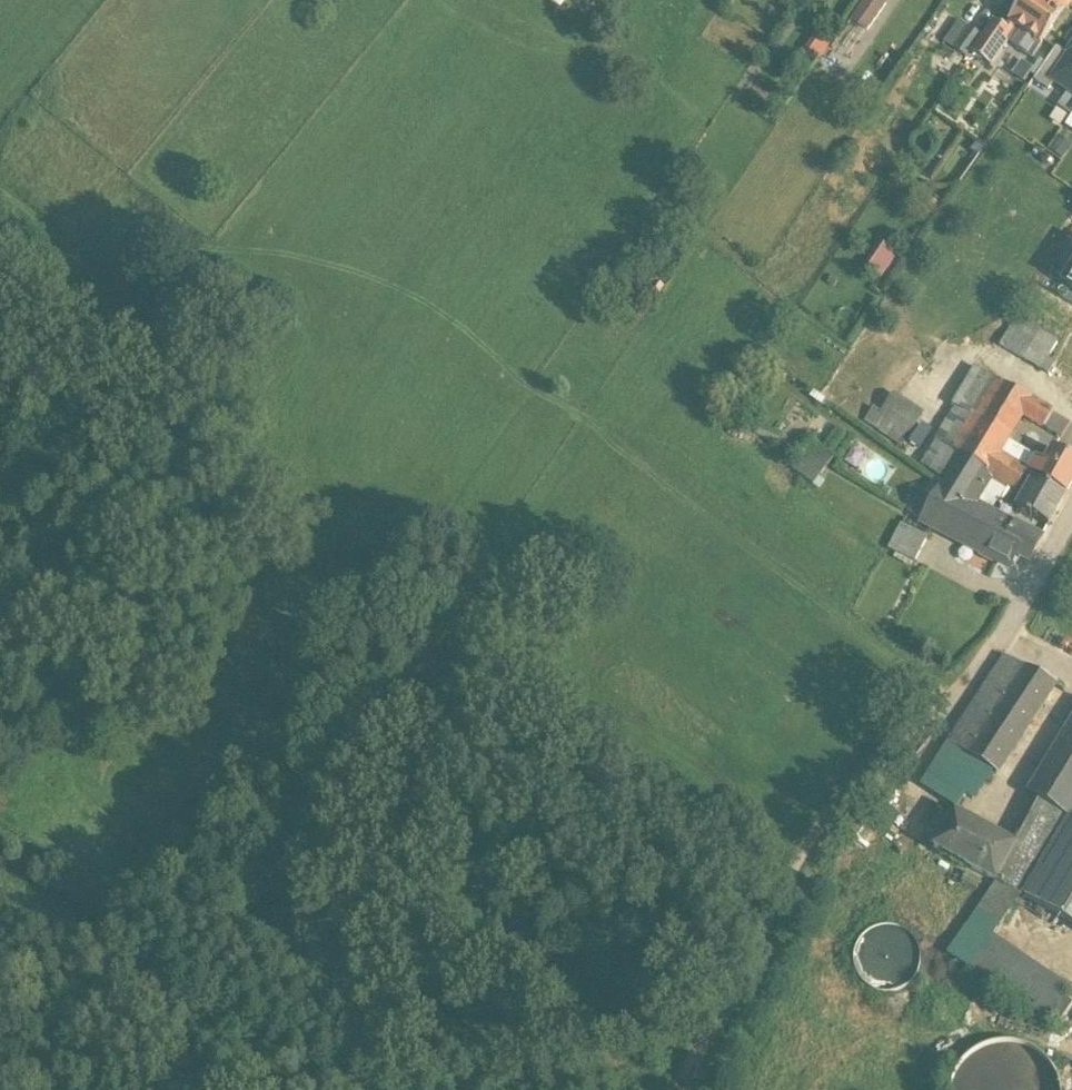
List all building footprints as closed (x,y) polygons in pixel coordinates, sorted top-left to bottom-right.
[(560,11),(569,0),(546,0),(560,11)] [(877,0),(867,0),(852,22),(867,33),(886,6),(877,0)] [(1044,0),(1024,0),(1008,25),(1017,31),(1040,47),(1071,2),(1067,0),(1044,0)] [(1004,30),(993,22),(981,39),(971,55),(990,69),(1007,44),(1017,31),(1008,25),(1004,30)] [(981,39),(969,30),(954,51),(966,60),(981,39)] [(1040,47),(1017,31),(1007,44),(1031,61),(1040,47)] [(1053,82),(1068,59),(1056,51),(1035,83),(1047,91),(1053,82)] [(1068,59),(1053,82),(1071,95),(1071,54),(1068,59)] [(1063,162),(1071,150),(1058,141),(1050,153),(1063,162)] [(879,246),(864,268),(878,278),(893,255),(879,246)] [(1058,342),(1018,319),(1000,346),(1041,370),(1047,361),(1058,342)] [(1053,365),(1047,361),(1041,370),(1048,374),(1053,365)] [(1031,403),(991,379),(970,414),(983,422),(974,436),(1001,452),(1023,417),(1031,403)] [(1052,415),(1031,403),(1023,417),(1044,430),(1052,415)] [(960,408),(924,468),(946,482),(962,456),(974,436),(983,422),(970,414),(960,408)] [(888,419),(874,410),(866,423),(880,432),(888,419)] [(1052,415),(1044,430),(1068,444),(1071,438),(1071,427),(1052,415)] [(1001,452),(974,436),(962,456),(983,469),(992,455),(998,458),(1001,452)] [(834,461),(812,444),(792,471),(814,487),(834,461)] [(1045,465),(1037,461),(1029,475),(1065,497),(1071,484),(1071,460),(1054,450),(1045,465)] [(998,458),(992,455),(983,469),(987,471),(984,476),(990,480),(1013,493),(1024,474),(998,458)] [(983,469),(962,456),(946,482),(941,491),(965,503),(973,507),(981,494),(989,482),(990,480),(984,476),(987,471),(983,469)] [(1015,498),(1009,494),(1004,502),(1017,509),(1034,480),(1029,477),(1015,498)] [(1017,509),(1015,513),(1031,521),(1032,518),(1049,526),(1065,497),(1034,480),(1017,509)] [(1009,494),(989,482),(981,494),(1002,507),(1004,502),(1009,494)] [(965,503),(941,491),(935,500),(923,520),(947,534),(965,503)] [(935,500),(922,493),(909,514),(923,520),(935,500)] [(965,503),(947,534),(961,541),(978,509),(973,507),(965,503)] [(1039,543),(978,509),(961,541),(1010,568),(1017,554),(1030,561),(1039,543)] [(929,539),(902,525),(888,552),(915,566),(929,539)] [(1055,685),(1004,657),(948,743),(991,771),(996,775),(1055,685)] [(1029,794),(1039,800),(1068,819),(1071,812),(1071,722),(1029,794)] [(991,771),(948,743),(923,783),(932,790),(943,797),(942,798),(958,808),(965,796),(972,800),(991,771)] [(1039,800),(1014,846),(1015,846),(995,882),(996,883),(1020,896),(1021,896),(1022,896),(1068,819),(1039,800)] [(1022,896),(1071,925),(1071,812),(1068,819),(1022,896)] [(1014,846),(954,813),(933,848),(995,882),(1015,846),(1014,846)] [(1020,896),(996,883),(977,911),(1000,926),(1020,896)] [(977,911),(948,953),(957,960),(967,967),(971,970),(1044,1020),(1069,986),(993,937),(1000,926),(977,911)] [(917,972),(920,959),(917,947),(910,936),(899,929),(886,926),(874,929),(863,936),(856,947),(853,960),(856,973),(863,983),(874,990),(887,993),(899,990),(910,983),(917,972)] [(967,967),(957,960),(953,966),(963,973),(967,967)] [(1057,1077),(1045,1059),(1026,1046),(1005,1042),(983,1047),(965,1059),(953,1078),(950,1089),(1060,1089),(1057,1077)]
